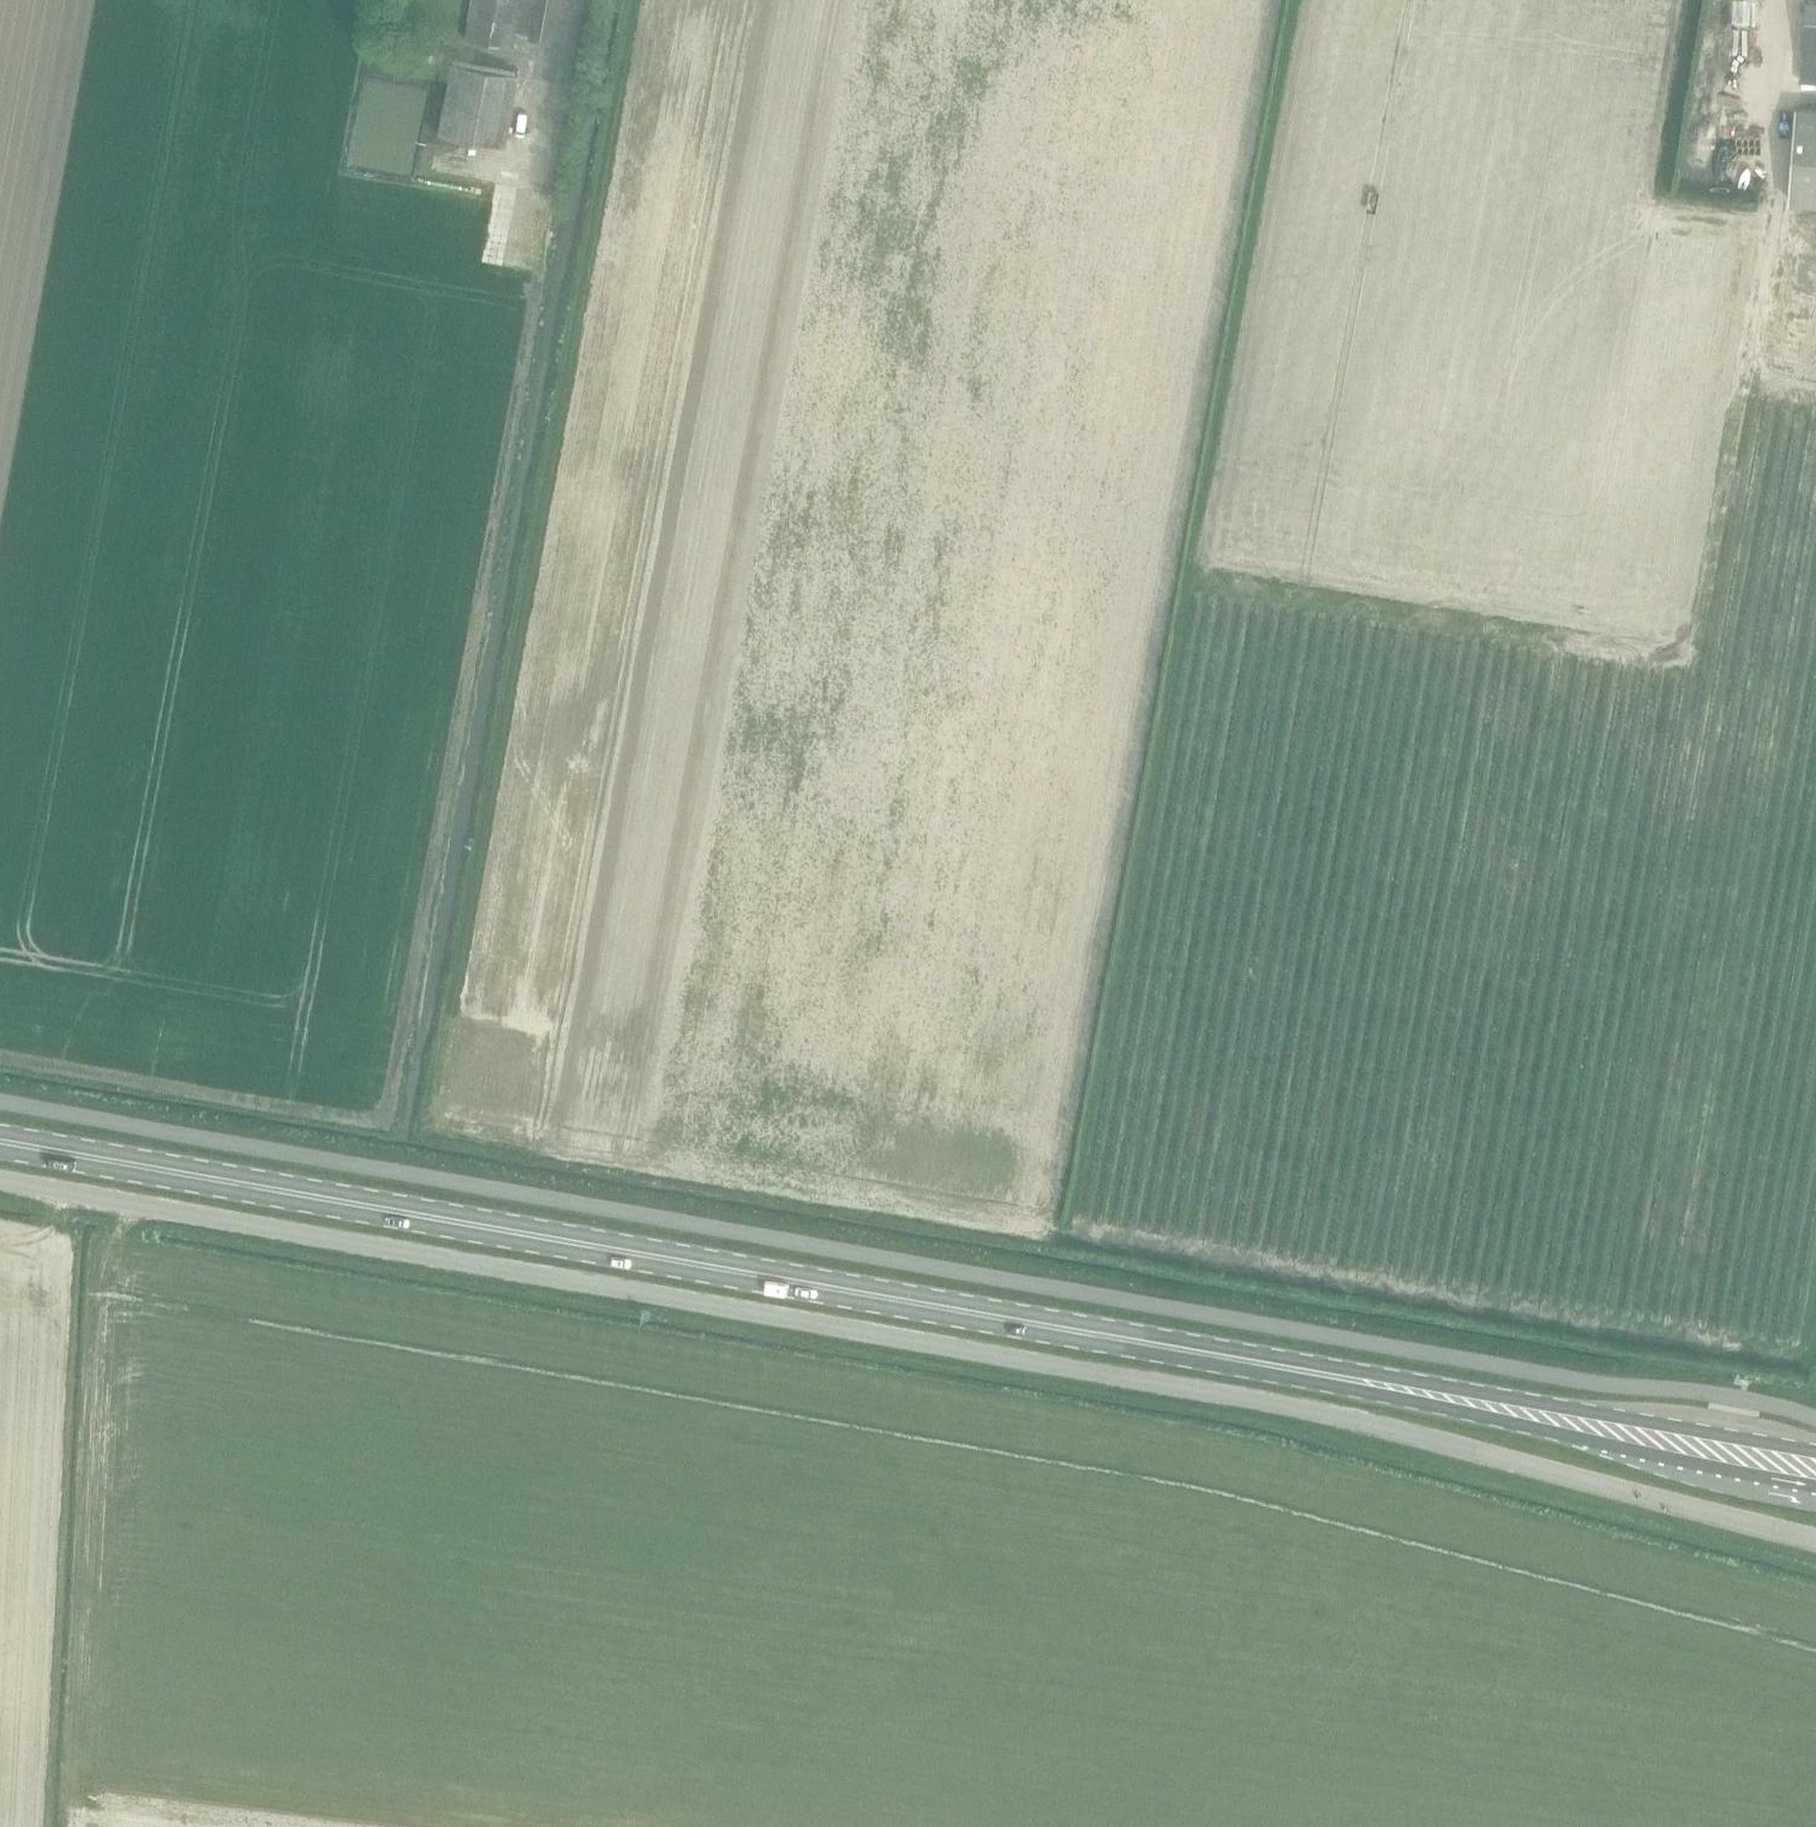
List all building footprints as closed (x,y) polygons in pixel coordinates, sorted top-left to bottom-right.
[(462,36),(529,49),(531,37),(537,38),(544,0),(469,0),(462,36)] [(1808,2),(1801,85),(1815,86),(1815,3),(1808,2)] [(436,128),(507,141),(520,71),(449,58),(436,128)] [(1815,203),(1815,106),(1799,105),(1792,201),(1815,203)] [(1815,351),(1815,271),(1787,268),(1777,347),(1815,351)]
